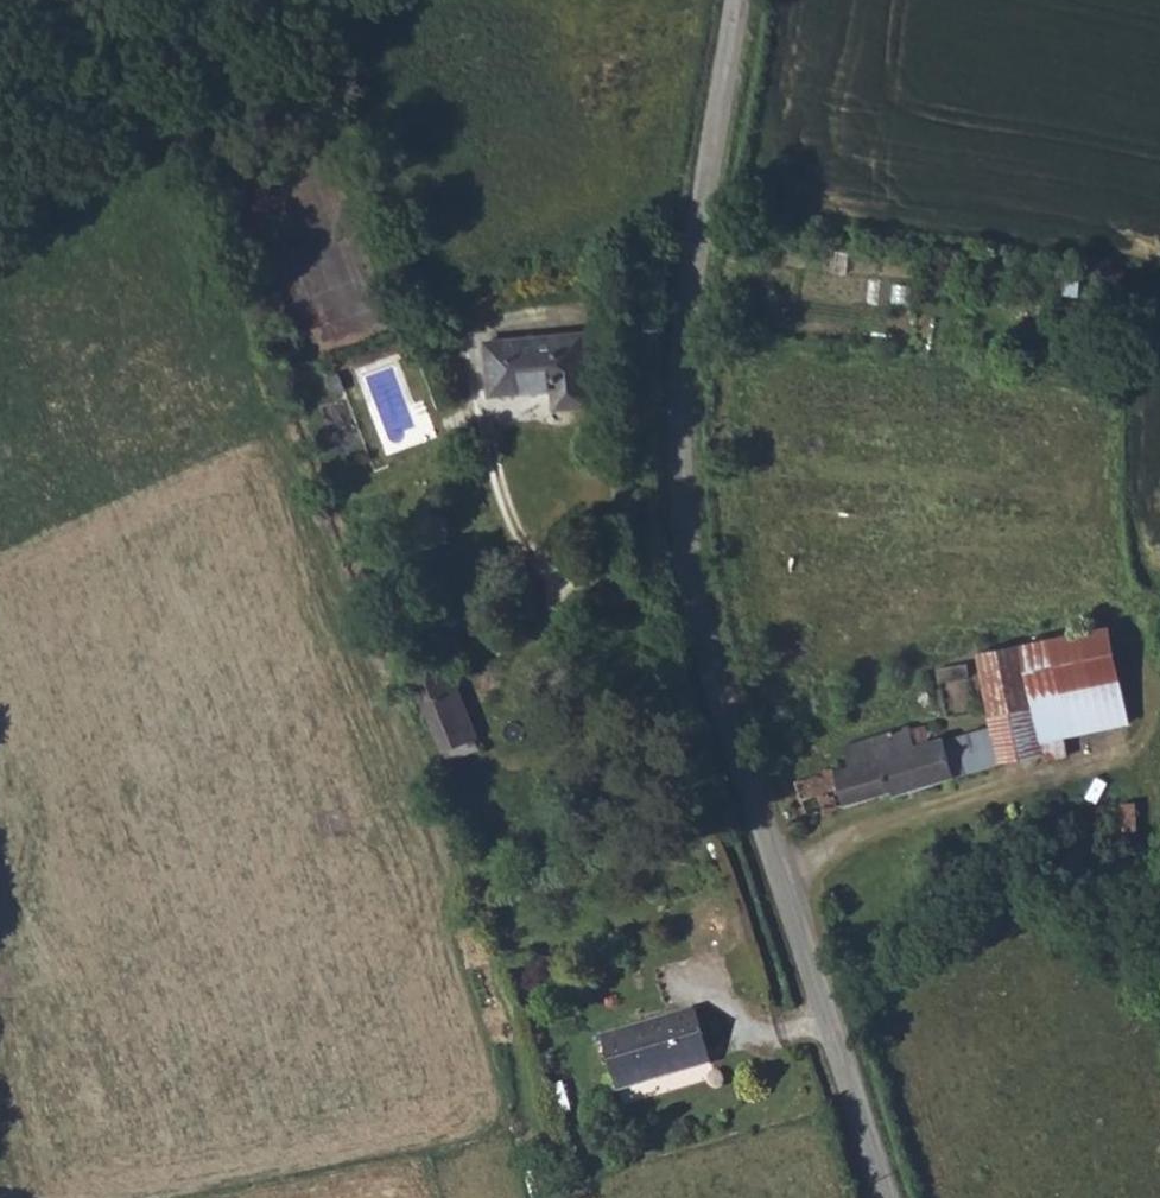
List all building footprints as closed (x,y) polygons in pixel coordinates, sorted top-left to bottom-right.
[(492,388),(551,383),(553,401),(589,397),(581,327),(486,336),(492,388)] [(1108,692),(1099,658),(1131,649),(1127,632),(1039,647),(1050,701),(1108,692)] [(1051,704),(1050,701),(1039,647),(999,654),(1008,711),(1051,704)] [(1138,687),(1131,649),(1099,658),(1108,692),(1138,687)] [(457,668),(427,681),(454,750),(485,736),(488,735),(469,689),(466,688),(457,668)] [(1145,730),(1138,687),(1108,692),(1120,735),(1145,730)] [(991,701),(990,693),(984,694),(982,690),(966,694),(970,706),(991,701)] [(1059,755),(1061,761),(1080,759),(1080,741),(1120,735),(1108,692),(1050,701),(1051,704),(1059,755)] [(1059,755),(1051,704),(1008,711),(1015,761),(1059,755)] [(1015,761),(1002,725),(959,736),(955,726),(942,730),(943,739),(930,742),(924,727),(861,745),(866,762),(811,777),(821,811),(902,790),(905,794),(993,767),(1015,761)] [(485,736),(454,750),(459,761),(491,748),(485,736)] [(718,1051),(699,1001),(608,1032),(624,1084),(718,1051)]
